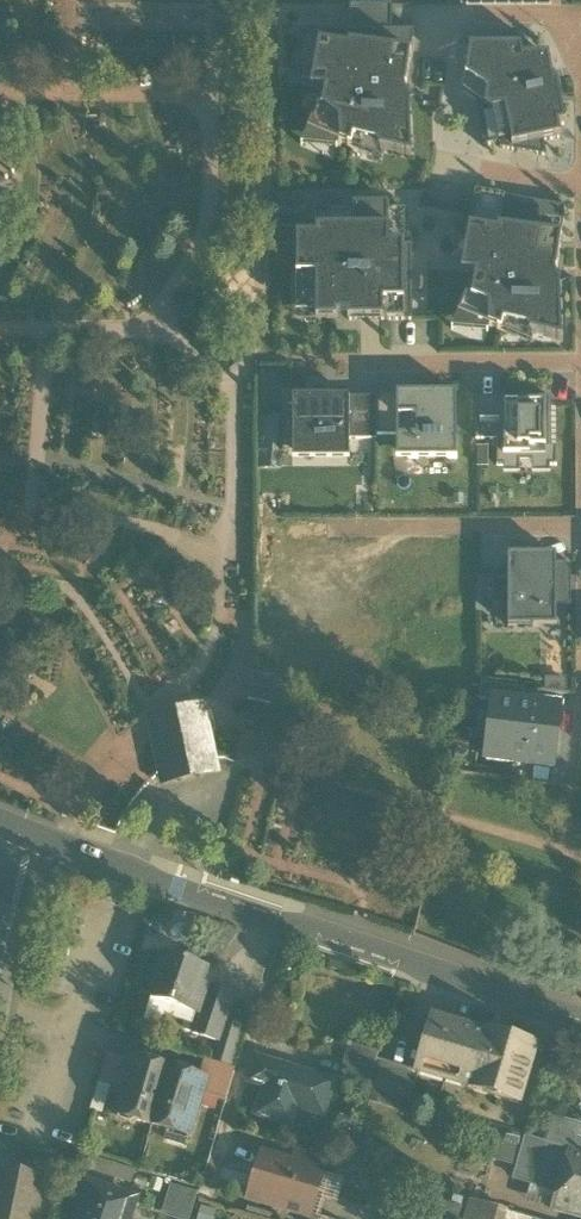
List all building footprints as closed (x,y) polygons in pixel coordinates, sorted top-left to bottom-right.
[(299,86),(311,88),(319,43),(348,48),(348,44),(411,53),(414,30),(392,30),(392,4),(350,4),(350,30),(299,30),(299,86)] [(380,150),(411,157),(410,113),(406,96),(404,89),(406,88),(411,53),(348,44),(348,48),(319,43),(311,88),(325,91),(323,100),(322,108),(338,121),(339,143),(351,149),(353,139),(378,145),(379,150),(380,150)] [(470,47),(469,57),(523,57),(521,48),(470,47)] [(549,57),(523,57),(469,57),(465,77),(487,92),(485,107),(493,113),(504,111),(512,148),(544,142),(561,138),(558,127),(566,125),(557,83),(554,84),(549,57)] [(487,92),(465,77),(463,93),(476,101),(485,107),(487,92)] [(322,108),(323,100),(321,99),(320,99),(307,130),(339,143),(338,121),(322,108)] [(493,113),(485,107),(476,101),(484,146),(499,143),(500,148),(547,156),(544,142),(512,148),(504,111),(493,113)] [(339,143),(307,130),(301,145),(337,148),(339,143)] [(353,139),(351,149),(382,162),(380,150),(379,150),(378,145),(353,139)] [(476,191),(469,226),(498,231),(499,227),(561,236),(565,206),(476,191)] [(389,203),(353,203),(353,210),(353,228),(389,228),(389,210),(389,203)] [(316,210),(316,228),(353,228),(353,210),(316,210)] [(404,210),(389,210),(389,228),(389,244),(404,244),(404,210)] [(529,334),(530,334),(562,341),(560,295),(560,279),(557,279),(556,280),(554,273),(556,272),(561,236),(499,227),(498,231),(469,226),(461,272),(475,274),(474,284),(471,299),(488,306),(488,327),(490,327),(502,333),(504,323),(528,329),(529,334)] [(316,276),(316,299),(316,320),(336,320),(336,314),(348,314),(348,320),(384,320),(384,302),(404,302),(404,244),(389,244),(389,228),(353,228),(316,228),(315,228),(315,235),(296,235),(296,276),(316,276)] [(412,244),(404,244),(404,302),(404,320),(412,320),(412,244)] [(316,276),(296,276),(296,299),(316,299),(316,276)] [(471,299),(474,284),(471,283),(458,314),(488,327),(488,306),(471,299)] [(296,320),(316,320),(316,299),(296,299),(296,320)] [(384,302),(384,320),(404,320),(404,302),(384,302)] [(488,327),(458,314),(451,329),(488,332),(490,327),(488,327)] [(504,323),(502,333),(533,346),(530,334),(529,334),(528,329),(504,323)] [(457,392),(396,392),(396,401),(396,435),(396,459),(457,459),(457,392)] [(377,396),(349,397),(350,439),(377,439),(377,435),(377,401),(377,396)] [(350,439),(349,397),(347,397),(347,404),(314,404),(314,397),(292,397),(293,448),(350,448),(350,439)] [(532,402),(503,402),(503,440),(503,455),(550,455),(550,447),(550,397),(531,397),(532,402)] [(396,401),(377,401),(377,435),(396,435),(396,401)] [(503,440),(503,402),(476,402),(476,440),(497,440),(503,440)] [(550,447),(550,455),(503,455),(503,440),(497,440),(497,466),(503,466),(503,473),(520,473),(519,462),(532,461),(532,473),(550,473),(550,466),(556,466),(556,447),(550,447)] [(476,447),(476,467),(488,467),(488,447),(476,447)] [(350,448),(293,448),(293,460),(350,459),(350,448)] [(507,554),(507,580),(507,606),(508,628),(540,627),(540,611),(556,611),(556,606),(556,563),(529,563),(529,554),(507,554)] [(556,554),(529,554),(529,563),(556,563),(556,554)] [(571,563),(556,563),(556,606),(571,606),(571,563)] [(492,606),(507,606),(507,580),(492,580),(492,606)] [(556,627),(556,611),(540,611),(540,627),(556,627)] [(248,700),(275,705),(281,678),(254,673),(248,700)] [(494,699),(523,703),(525,688),(481,683),(479,699),(494,701),(494,699)] [(511,748),(510,762),(552,767),(560,707),(523,703),(494,699),(494,701),(488,745),(511,748)] [(154,741),(160,770),(174,767),(198,762),(211,759),(206,731),(201,709),(150,720),(154,741)] [(511,748),(488,745),(486,759),(510,762),(511,748)] [(198,762),(174,767),(177,778),(201,773),(198,762)] [(197,1014),(200,1015),(209,986),(200,984),(205,969),(166,956),(152,1000),(174,1007),(197,1014)] [(191,1033),(219,1044),(225,1022),(234,995),(209,986),(200,1015),(197,1014),(193,1026),(191,1033)] [(174,1007),(152,1000),(145,1022),(166,1028),(170,1019),(174,1007)] [(197,1014),(174,1007),(170,1019),(193,1026),(197,1014)] [(499,1097),(520,1103),(537,1048),(487,1033),(486,1035),(433,1019),(419,1066),(465,1080),(463,1086),(486,1093),(491,1077),(504,1080),(499,1097)] [(213,1063),(229,1068),(241,1027),(225,1022),(219,1044),(213,1063)] [(351,1045),(346,1060),(374,1068),(376,1060),(378,1053),(351,1045)] [(111,1087),(118,1089),(127,1060),(107,1054),(98,1083),(111,1087)] [(249,1082),(265,1087),(272,1064),(256,1059),(249,1082)] [(134,1122),(151,1127),(168,1073),(152,1068),(150,1064),(136,1060),(131,1062),(115,1116),(117,1116),(119,1110),(136,1115),(134,1122)] [(368,1088),(374,1068),(346,1060),(340,1079),(368,1088)] [(367,1089),(381,1093),(390,1064),(376,1060),(374,1068),(368,1088),(367,1089)] [(201,1094),(225,1101),(234,1070),(205,1061),(200,1079),(202,1079),(204,1084),(201,1094)] [(333,1083),(272,1064),(265,1087),(256,1116),(280,1123),(289,1095),(325,1107),(333,1083)] [(417,1073),(390,1064),(381,1093),(409,1101),(417,1073)] [(183,1078),(168,1073),(151,1127),(169,1132),(171,1125),(187,1130),(186,1137),(188,1137),(201,1094),(204,1084),(202,1079),(200,1079),(187,1075),(183,1078)] [(533,1107),(550,1112),(559,1082),(542,1077),(533,1107)] [(111,1087),(98,1083),(90,1110),(102,1114),(111,1087)] [(580,1152),(580,1140),(575,1138),(579,1125),(554,1117),(546,1142),(573,1150),(580,1152)] [(516,1166),(525,1136),(494,1126),(485,1157),(516,1166)] [(530,1185),(559,1193),(573,1150),(546,1142),(525,1136),(516,1166),(512,1180),(530,1185)] [(296,1147),(290,1164),(322,1173),(325,1174),(330,1157),(296,1147)] [(573,1150),(559,1193),(554,1208),(580,1217),(580,1152),(573,1150)] [(250,1198),(309,1216),(322,1173),(290,1164),(262,1156),(250,1198)] [(46,1182),(49,1182),(53,1162),(24,1157),(21,1174),(47,1179),(46,1182)] [(46,1182),(47,1179),(21,1174),(0,1169),(0,1218),(39,1218),(46,1182)] [(325,1174),(322,1173),(309,1216),(320,1218),(326,1199),(337,1202),(344,1179),(325,1174)] [(171,1218),(191,1218),(200,1190),(172,1182),(162,1216),(171,1218)] [(525,1200),(554,1208),(559,1193),(530,1185),(525,1200)] [(133,1201),(90,1187),(80,1218),(128,1218),(133,1201)] [(499,1208),(494,1206),(471,1199),(465,1218),(496,1218),(499,1208)] [(432,1218),(459,1218),(463,1208),(435,1200),(430,1218),(432,1218)] [(201,1206),(197,1218),(214,1218),(217,1211),(201,1206)]
